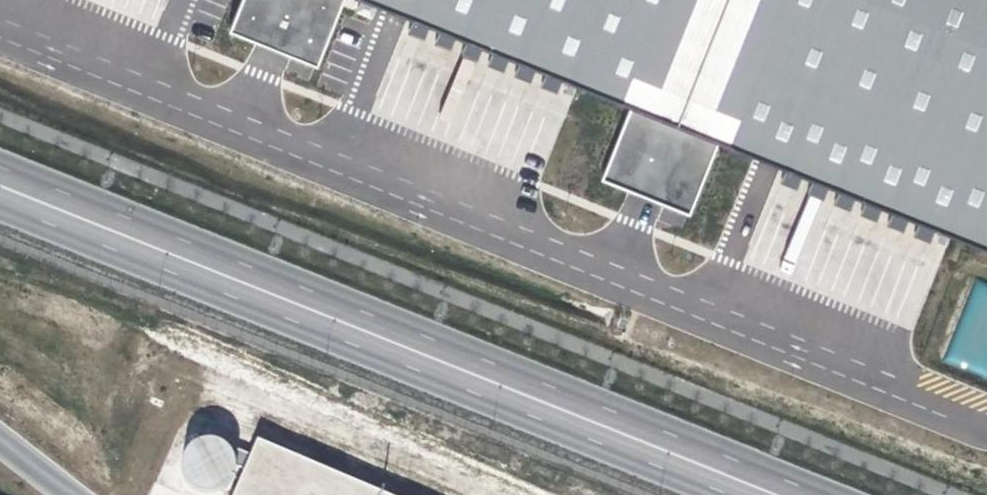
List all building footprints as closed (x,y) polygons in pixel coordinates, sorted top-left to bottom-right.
[(230,34),(292,58),(314,66),(318,68),(345,0),(243,0),(230,34)] [(387,6),(408,14),(499,49),(582,81),(632,101),(719,136),(760,152),(780,159),(869,194),(952,227),(986,240),(986,0),(371,0),(387,6)] [(719,136),(632,101),(601,178),(629,189),(664,202),(686,211),(689,212),(716,144),(719,136)] [(977,280),(964,316),(985,324),(973,354),(953,347),(950,354),(986,368),(986,284),(977,280)] [(257,438),(233,494),(393,494),(257,438)]
